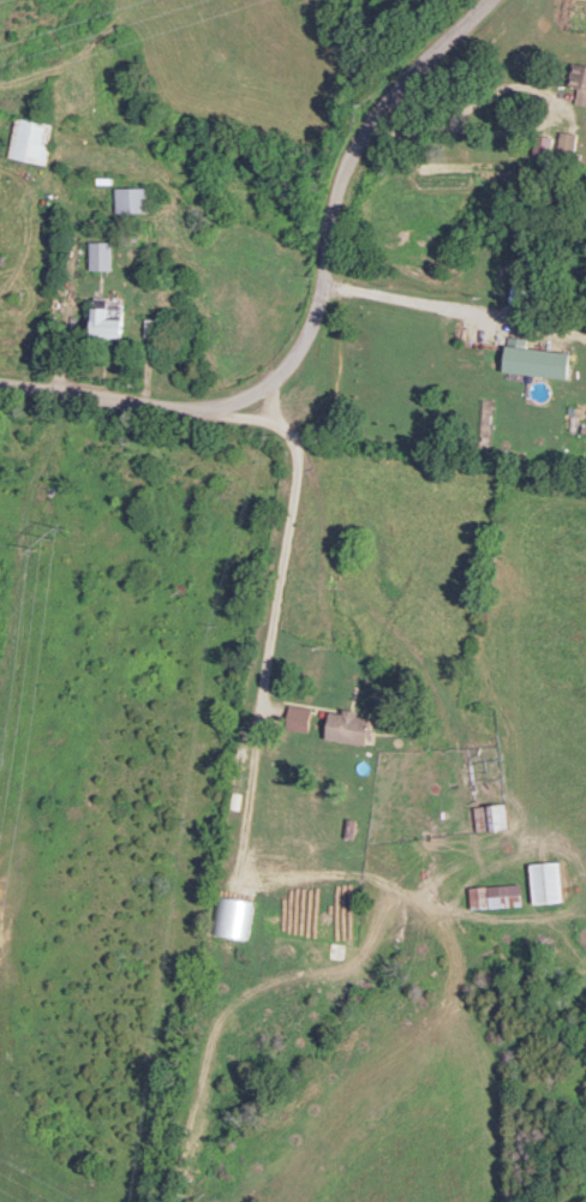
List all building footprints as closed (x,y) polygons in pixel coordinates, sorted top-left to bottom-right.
[(578,86),(575,102),(585,104),(585,64),(577,62),(572,85),(578,86)] [(10,157),(49,164),(57,123),(18,116),(10,157)] [(558,158),(575,159),(577,132),(559,131),(558,158)] [(119,212),(153,212),(153,187),(119,187),(119,212)] [(93,269),(113,269),(113,241),(93,241),(93,269)] [(126,300),(96,299),(96,337),(127,337),(128,315),(125,315),(126,300)] [(573,351),(527,347),(528,338),(510,337),(507,372),(571,377),(573,351)] [(313,731),(314,706),(292,705),(291,730),(313,731)] [(375,717),(361,716),(361,711),(332,710),(332,741),(374,742),(375,717)] [(477,804),(477,830),(508,830),(508,804),(477,804)] [(564,901),(564,860),(535,860),(535,901),(564,901)] [(474,906),(525,905),(524,883),(473,884),(474,906)] [(347,942),(332,941),(331,957),(346,959),(347,942)]
